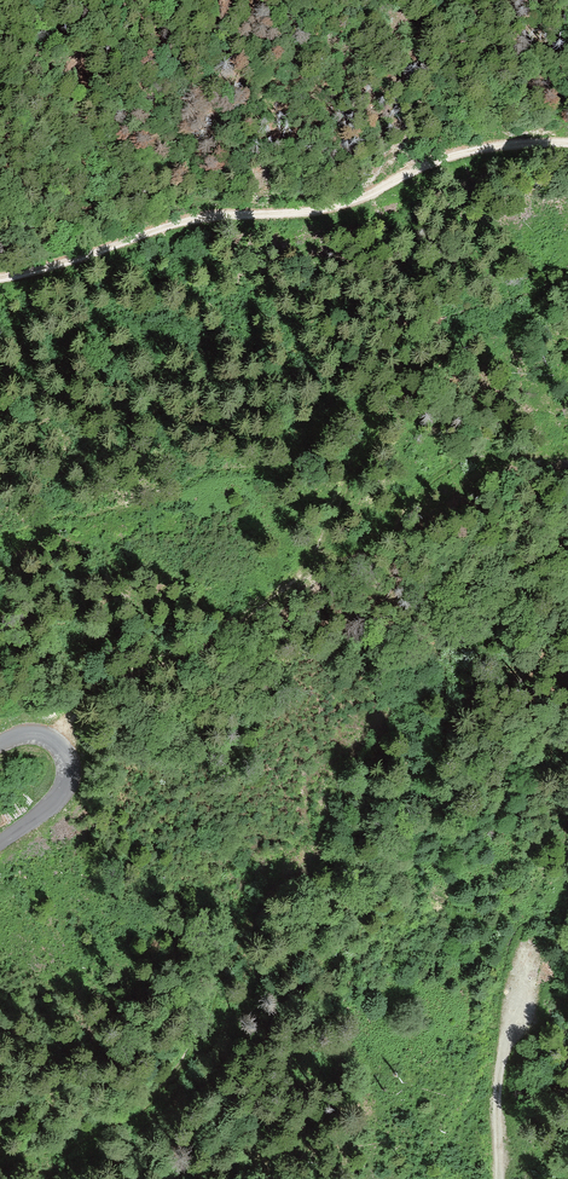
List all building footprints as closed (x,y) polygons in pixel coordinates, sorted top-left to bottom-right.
[(546,959),(539,977),(553,983),(561,965),(546,959)]
